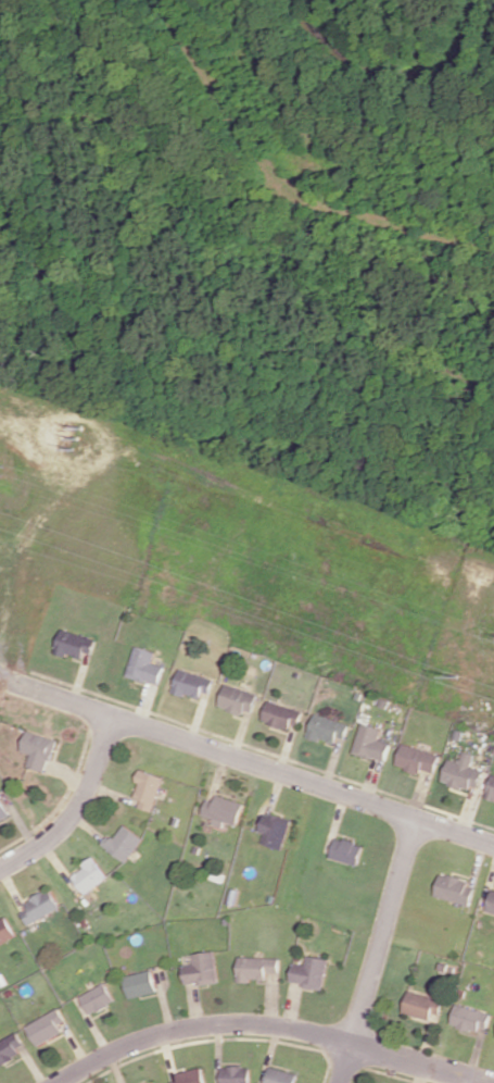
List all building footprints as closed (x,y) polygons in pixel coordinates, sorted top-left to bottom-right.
[(55,652),(68,656),(69,653),(83,658),(86,651),(93,654),(97,639),(63,628),(55,652)] [(154,662),(157,652),(137,645),(127,675),(159,685),(165,665),(154,662)] [(211,693),(214,677),(178,670),(174,693),(201,698),(202,691),(211,693)] [(252,712),(258,693),(226,683),(218,706),(243,714),(244,710),(252,712)] [(298,725),(302,711),(268,700),(262,721),(289,730),(291,723),(298,725)] [(344,738),(349,723),(314,713),(308,736),(335,744),(337,736),(344,738)] [(352,751),(384,762),(391,743),(379,739),(382,729),(362,722),(352,751)] [(27,766),(47,772),(57,739),(28,730),(22,750),(31,753),(27,766)] [(420,769),(435,772),(440,753),(401,744),(396,766),(419,772),(420,769)] [(448,758),(441,781),(468,790),(470,785),(478,787),(483,770),(471,766),(475,754),(464,750),(461,762),(448,758)] [(134,797),(141,799),(138,807),(152,811),(163,776),(140,769),(136,781),(139,782),(134,797)] [(492,773),(485,796),(493,798),(493,774),(492,773)] [(10,816),(1,795),(0,795),(0,820),(10,816)] [(212,824),(223,827),(224,822),(238,825),(243,802),(216,795),(214,801),(206,799),(202,815),(213,817),(212,824)] [(259,831),(265,833),(261,843),(282,850),(292,819),(265,811),(259,831)] [(101,845),(126,862),(143,838),(123,824),(113,839),(108,835),(101,845)] [(330,857),(358,865),(363,845),(336,837),(330,857)] [(85,894),(108,875),(93,857),(71,875),(85,894)] [(476,883),(441,873),(434,895),(470,905),(476,883)] [(19,907),(28,924),(60,908),(51,890),(19,907)] [(5,916),(0,919),(0,945),(17,936),(5,916)] [(183,965),(185,985),(219,982),(216,950),(194,953),(195,964),(183,965)] [(290,983),(324,989),(328,958),(307,955),(306,964),(293,962),(290,983)] [(280,958),(239,957),(238,981),(250,982),(250,979),(267,979),(267,972),(279,972),(280,958)] [(157,992),(153,970),(125,975),(129,997),(157,992)] [(116,1002),(107,983),(80,995),(89,1014),(116,1002)] [(431,1019),(432,1012),(439,1014),(443,997),(408,989),(403,1013),(431,1019)] [(491,1012),(455,1004),(451,1025),(478,1031),(479,1026),(488,1028),(491,1012)] [(37,1045),(63,1032),(59,1023),(65,1020),(59,1008),(27,1025),(37,1045)] [(27,1049),(18,1032),(0,1041),(0,1064),(27,1049)] [(250,1066),(222,1065),(221,1082),(250,1082),(250,1066)] [(170,1082),(205,1082),(201,1066),(176,1073),(178,1080),(170,1082)] [(270,1066),(266,1082),(295,1082),(298,1073),(270,1066)]
